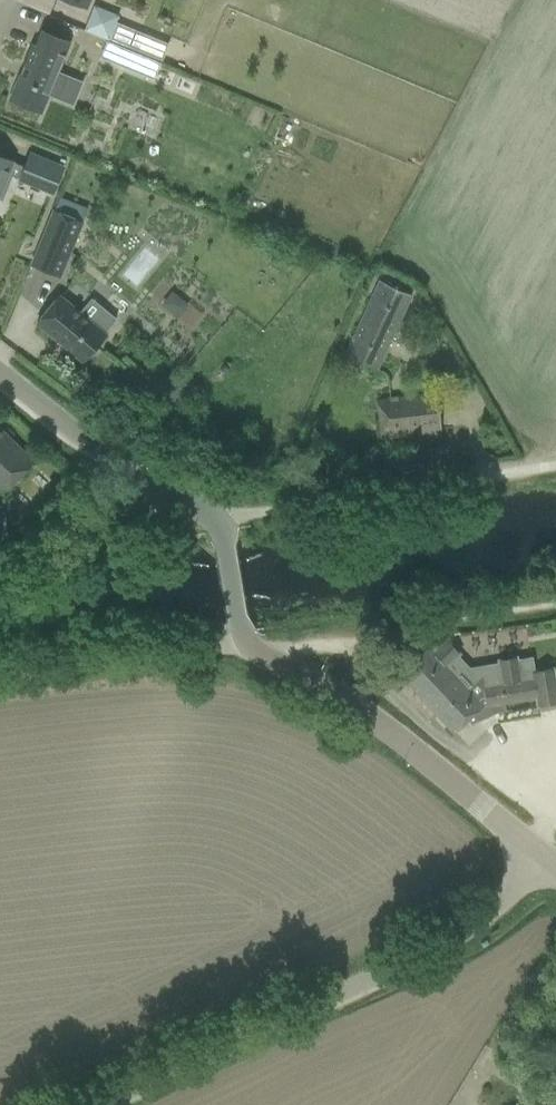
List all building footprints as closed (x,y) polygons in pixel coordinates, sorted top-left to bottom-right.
[(94,4),(84,28),(108,38),(118,14),(94,4)] [(135,28),(128,45),(162,59),(169,41),(135,28)] [(13,90),(9,99),(42,112),(45,104),(49,94),(58,97),(66,77),(58,73),(60,67),(62,63),(71,41),(69,41),(69,43),(40,31),(34,47),(32,46),(33,44),(31,43),(22,66),(24,67),(21,75),(19,74),(12,90),(13,90)] [(63,168),(30,154),(25,166),(0,156),(0,199),(2,200),(12,175),(53,192),(63,168)] [(54,209),(31,265),(59,277),(82,221),(88,208),(59,197),(54,209)] [(377,370),(411,295),(379,280),(345,355),(377,370)] [(59,296),(37,323),(83,361),(105,334),(117,319),(101,306),(89,320),(80,312),(59,296)] [(434,395),(397,399),(378,402),(382,442),(439,435),(434,395)] [(4,492),(32,463),(0,431),(0,488),(4,492)] [(9,538),(5,510),(0,511),(0,540),(9,538)] [(399,673),(454,732),(468,719),(471,724),(506,709),(504,704),(535,700),(536,709),(555,706),(555,696),(553,672),(532,675),(533,681),(503,685),(502,671),(484,673),(466,689),(456,679),(464,672),(452,659),(444,665),(433,653),(444,642),(439,637),(428,647),(427,647),(399,673)]
